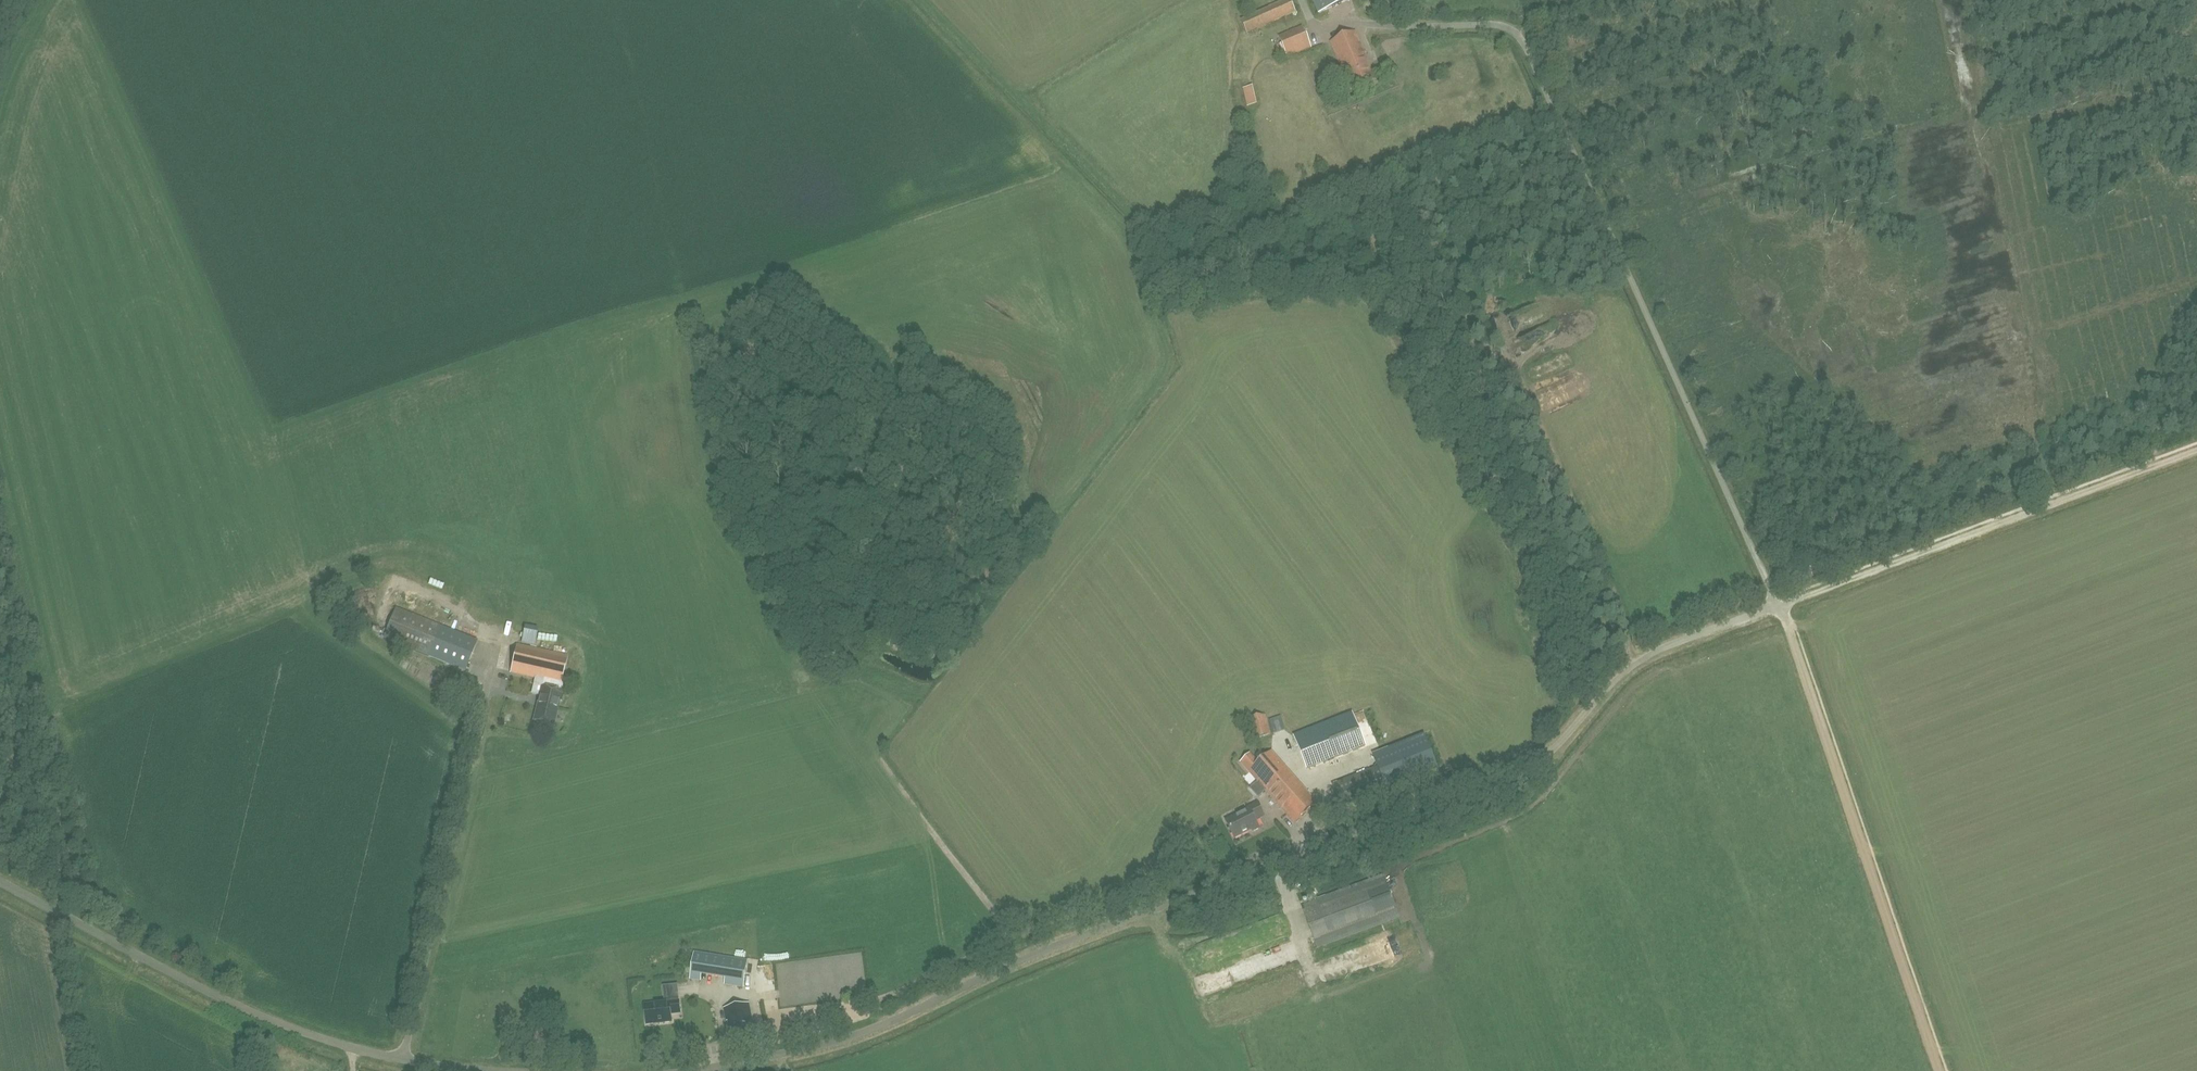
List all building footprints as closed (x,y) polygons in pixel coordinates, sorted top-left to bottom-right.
[(1240,20),(1246,35),(1296,13),(1290,0),(1284,0),(1240,20)] [(1318,13),(1349,0),(1313,0),(1318,13)] [(1301,27),(1279,37),(1288,57),(1310,47),(1301,27)] [(1374,79),(1355,33),(1331,43),(1351,89),(1374,79)] [(1246,107),(1257,105),(1252,86),(1243,88),(1246,107)] [(396,609),(384,639),(465,671),(477,641),(396,609)] [(534,644),(535,626),(520,625),(519,643),(534,644)] [(567,656),(517,645),(511,673),(544,680),(535,721),(553,725),(557,706),(559,700),(561,700),(563,693),(560,692),(562,684),(561,684),(567,656)] [(1294,736),(1307,769),(1365,746),(1352,713),(1308,731),(1294,736)] [(1270,731),(1269,729),(1265,714),(1251,718),(1257,739),(1271,735),(1270,731)] [(1268,719),(1272,733),(1284,729),(1280,715),(1268,719)] [(1426,736),(1375,755),(1379,767),(1332,784),(1340,805),(1438,769),(1437,767),(1426,736)] [(1241,763),(1257,782),(1250,788),(1259,797),(1266,791),(1295,824),(1318,804),(1272,752),(1258,764),(1250,755),(1241,763)] [(1226,822),(1234,838),(1252,830),(1253,831),(1259,828),(1255,821),(1264,816),(1257,804),(1246,810),(1247,811),(1226,822)] [(1316,947),(1391,920),(1398,917),(1383,877),(1317,901),(1318,901),(1302,907),(1316,947)] [(727,976),(725,984),(743,987),(747,961),(695,953),(693,967),(702,968),(700,980),(702,972),(727,976)] [(665,1000),(665,1003),(645,1005),(647,1024),(672,1022),(671,1015),(680,1014),(679,998),(665,1000)] [(731,1031),(729,1032),(731,1040),(755,1034),(749,1003),(724,1009),(727,1021),(729,1020),(731,1031)]
